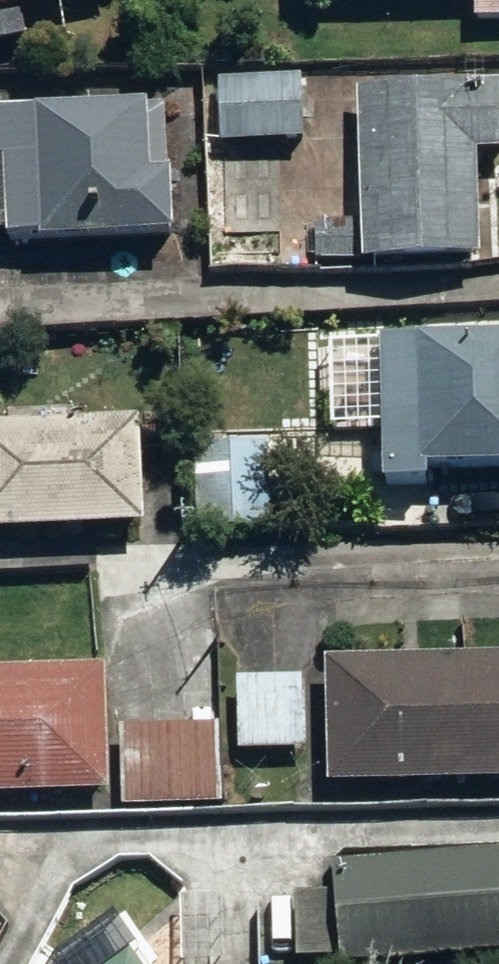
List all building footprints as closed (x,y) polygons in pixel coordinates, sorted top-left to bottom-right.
[(77,0),(0,0),(0,15),(77,0)] [(310,77),(223,80),(225,146),(312,143),(310,77)] [(366,88),(373,267),(492,262),(488,157),(498,156),(498,83),(366,88)] [(17,234),(17,240),(55,239),(55,244),(188,239),(185,175),(177,175),(175,106),(0,113),(0,235),(17,234)] [(387,343),(388,364),(356,365),(358,432),(391,430),(393,488),(442,486),(441,472),(498,470),(498,339),(387,343)] [(0,426),(0,534),(155,528),(151,420),(0,426)] [(277,445),(203,448),(206,533),(280,530),(277,445)] [(332,659),(335,787),(498,784),(498,655),(332,659)] [(0,673),(0,798),(120,794),(117,670),(0,673)] [(310,680),(244,679),(243,753),(310,753),(310,680)] [(223,728),(129,729),(129,808),(223,807),(223,728)] [(343,868),(352,963),(435,963),(498,958),(498,854),(343,868)] [(122,963),(150,963),(141,951),(122,963)]
